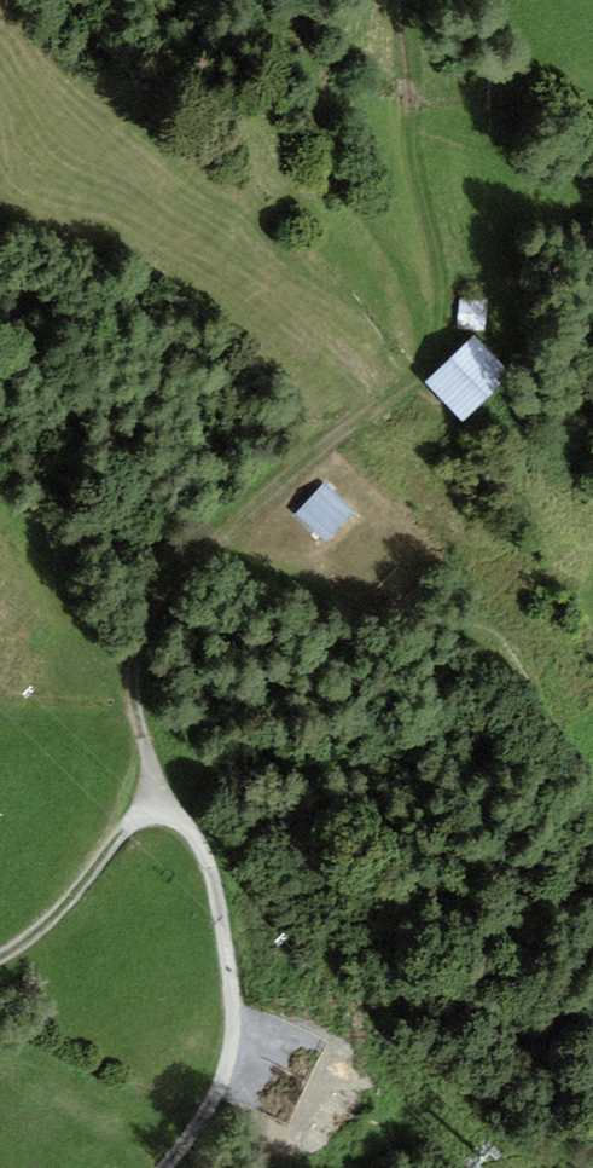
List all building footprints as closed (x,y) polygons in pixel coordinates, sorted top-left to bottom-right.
[(459,299),(458,330),(485,331),(486,300),(459,299)] [(512,375),(474,335),(424,382),(462,422),(512,375)] [(351,511),(325,487),(301,514),(327,538),(351,511)]
